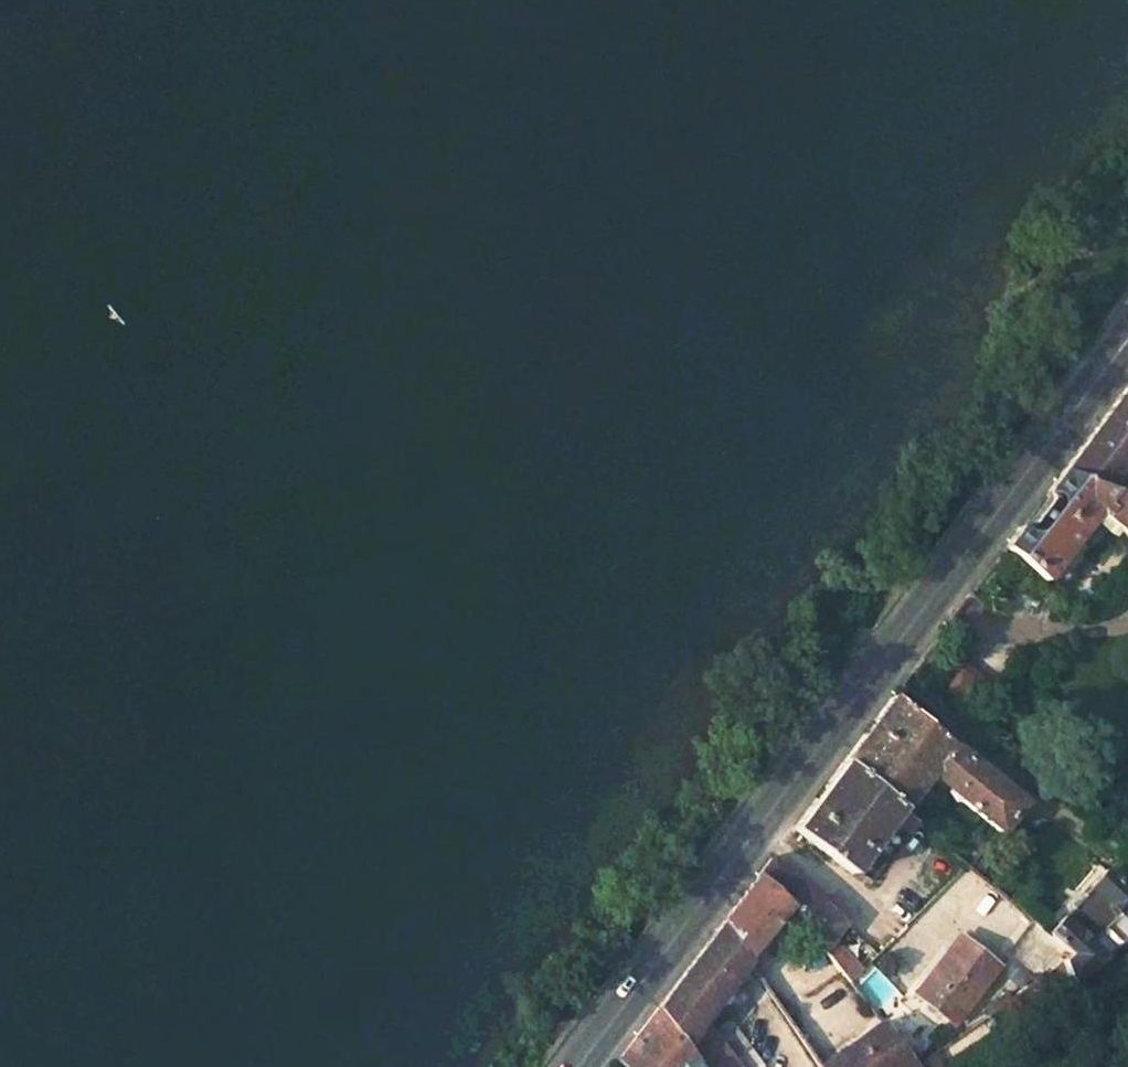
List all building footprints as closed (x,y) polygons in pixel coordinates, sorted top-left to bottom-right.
[(1063,473),(1049,491),(1051,500),(1032,527),(1022,527),(1005,549),(1045,579),(1098,510),(1127,532),(1127,386),(1063,473)] [(904,809),(934,768),(966,793),(959,801),(1001,833),(1025,802),(894,696),(845,760),(904,809)] [(794,828),(851,872),(887,818),(905,832),(916,818),(904,809),(845,760),(794,828)] [(788,904),(825,945),(843,923),(771,859),(758,875),(788,904)] [(1027,957),(1046,974),(1066,960),(1077,983),(1127,941),(1127,887),(1108,871),(1027,957)] [(746,957),(788,904),(758,875),(721,924),(746,957)] [(686,1046),(747,962),(749,960),(746,957),(721,924),(658,1008),(686,1046)] [(960,937),(916,993),(956,1024),(998,968),(960,937)] [(848,980),(860,968),(834,940),(822,952),(848,980)] [(619,1060),(626,1066),(697,1066),(700,1064),(686,1046),(658,1008),(619,1060)] [(917,1066),(883,1021),(822,1066),(918,1066),(917,1066)] [(711,1028),(686,1046),(700,1064),(703,1066),(740,1066),(711,1028)]
